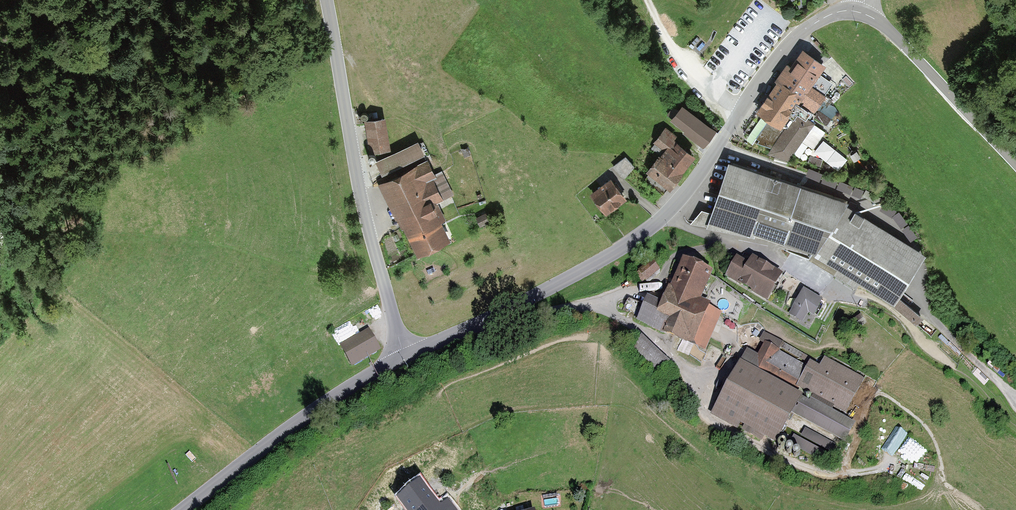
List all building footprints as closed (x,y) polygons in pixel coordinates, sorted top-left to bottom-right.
[(826,63),(803,47),(791,65),(787,62),(775,79),(776,80),(756,110),(768,119),(765,123),(753,141),(771,147),(768,152),(790,159),(815,122),(807,117),(811,111),(828,121),(838,105),(810,87),(826,63)] [(679,109),(669,124),(702,147),(712,132),(679,109)] [(383,121),(363,124),(368,155),(387,152),(383,121)] [(668,191),(694,158),(662,132),(653,143),(663,151),(646,173),(668,191)] [(839,170),(849,160),(826,139),(816,150),(839,170)] [(429,173),(416,146),(375,165),(383,184),(379,186),(416,261),(451,244),(432,204),(442,199),(437,189),(459,179),(454,170),(450,172),(446,165),(429,173)] [(625,155),(614,165),(625,177),(637,166),(625,155)] [(712,213),(701,210),(689,226),(772,242),(777,222),(788,226),(784,242),(816,254),(891,306),(922,259),(846,210),(849,205),(728,162),(712,213)] [(609,183),(590,198),(605,217),(624,202),(609,183)] [(912,239),(919,233),(890,198),(883,204),(912,239)] [(486,213),(475,219),(478,226),(489,220),(486,213)] [(739,264),(729,278),(764,302),(779,280),(752,261),(746,269),(739,264)] [(647,298),(637,320),(700,348),(714,317),(695,308),(709,277),(681,264),(662,305),(647,298)] [(650,265),(637,273),(642,281),(655,273),(650,265)] [(801,288),(791,316),(805,321),(808,312),(817,315),(824,296),(801,288)] [(363,329),(337,344),(350,366),(376,351),(363,329)] [(640,341),(629,352),(653,376),(665,365),(640,341)] [(745,355),(715,410),(775,443),(778,437),(830,465),(851,425),(827,412),(831,406),(845,413),(862,382),(821,360),(816,369),(808,365),(812,359),(779,341),(772,353),(764,348),(757,362),(745,355)] [(393,505),(397,509),(451,509),(454,508),(445,498),(439,503),(418,481),(393,505)]
